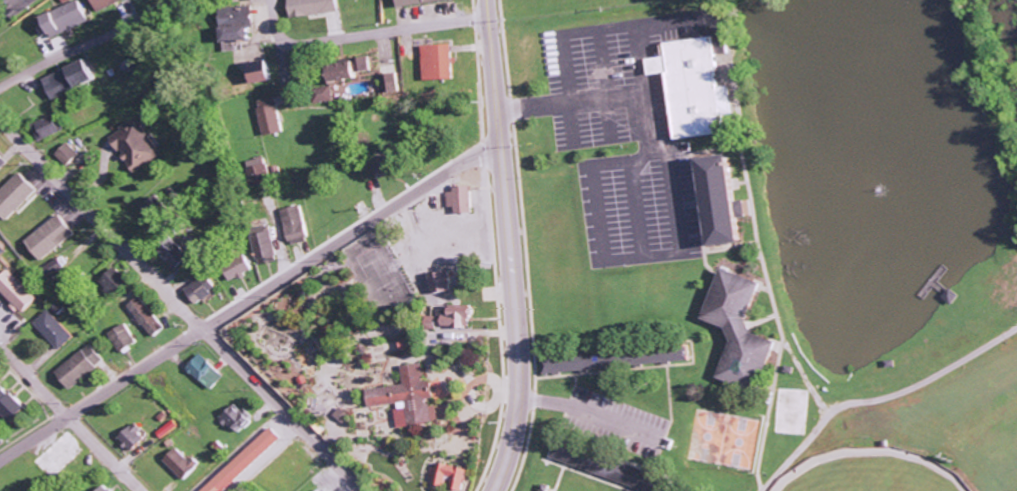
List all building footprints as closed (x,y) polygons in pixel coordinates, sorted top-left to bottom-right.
[(56,38),(92,22),(82,0),(80,0),(45,16),(56,38)] [(99,12),(125,0),(93,0),(99,12)] [(339,0),(291,0),(293,18),(340,12),(339,0)] [(223,8),(224,42),(253,41),(253,7),(223,8)] [(679,139),(727,134),(725,115),(732,114),(729,86),(721,87),(716,37),(668,43),(670,57),(649,59),(651,76),(671,74),(679,139)] [(456,80),(455,45),(428,45),(429,80),(456,80)] [(44,79),(53,100),(100,81),(91,60),(44,79)] [(253,63),(256,84),(275,81),(272,60),(253,63)] [(333,63),(335,82),(361,79),(361,73),(372,72),(371,60),(333,63)] [(384,74),(384,94),(400,93),(399,73),(384,74)] [(335,95),(344,95),(344,82),(332,82),(332,87),(335,87),(335,95)] [(335,88),(322,88),(323,103),(335,102),(335,88)] [(285,132),(276,97),(256,102),(264,137),(285,132)] [(65,131),(57,113),(37,122),(41,131),(36,133),(40,142),(65,131)] [(135,172),(162,157),(140,118),(110,136),(120,153),(123,151),(135,172)] [(56,155),(68,168),(81,155),(69,143),(56,155)] [(749,243),(738,155),(706,159),(717,247),(749,243)] [(250,160),(253,186),(271,184),(267,158),(250,160)] [(9,221),(39,190),(20,172),(0,193),(0,213),(9,221)] [(475,213),(474,186),(456,187),(456,192),(448,193),(448,208),(457,208),(457,214),(475,213)] [(289,245),(310,241),(303,206),(282,210),(289,245)] [(76,234),(61,214),(27,241),(42,261),(76,234)] [(279,261),(271,232),(252,236),(259,266),(279,261)] [(177,272),(193,259),(177,240),(161,253),(177,272)] [(255,272),(248,254),(225,263),(232,281),(255,272)] [(69,273),(59,258),(48,265),(58,280),(69,273)] [(100,280),(109,297),(129,287),(120,269),(100,280)] [(766,284),(724,269),(706,320),(736,331),(720,377),(762,392),(780,342),(749,331),(766,284)] [(12,270),(0,282),(0,288),(25,313),(40,299),(12,270)] [(436,295),(457,291),(453,270),(431,275),(436,295)] [(186,289),(197,305),(220,290),(210,274),(186,289)] [(154,338),(166,328),(141,297),(129,306),(154,338)] [(473,328),(474,306),(448,305),(447,327),(473,328)] [(34,324),(60,351),(75,337),(49,310),(34,324)] [(109,333),(120,354),(138,344),(128,324),(109,333)] [(107,364),(95,345),(57,369),(70,388),(107,364)] [(188,368),(211,391),(225,376),(202,354),(188,368)] [(406,386),(369,389),(371,407),(397,404),(400,427),(440,423),(438,406),(429,407),(428,400),(441,399),(439,380),(426,382),(424,364),(404,366),(406,386)] [(0,407),(15,424),(30,410),(2,380),(0,382),(0,408),(0,407)] [(221,417),(233,435),(252,421),(240,404),(221,417)] [(148,438),(135,424),(120,439),(133,453),(148,438)] [(284,438),(274,427),(204,490),(227,490),(284,438)] [(179,447),(165,460),(185,481),(199,468),(179,447)] [(449,488),(449,489),(460,490),(465,490),(470,469),(436,462),(432,484),(449,488)]
